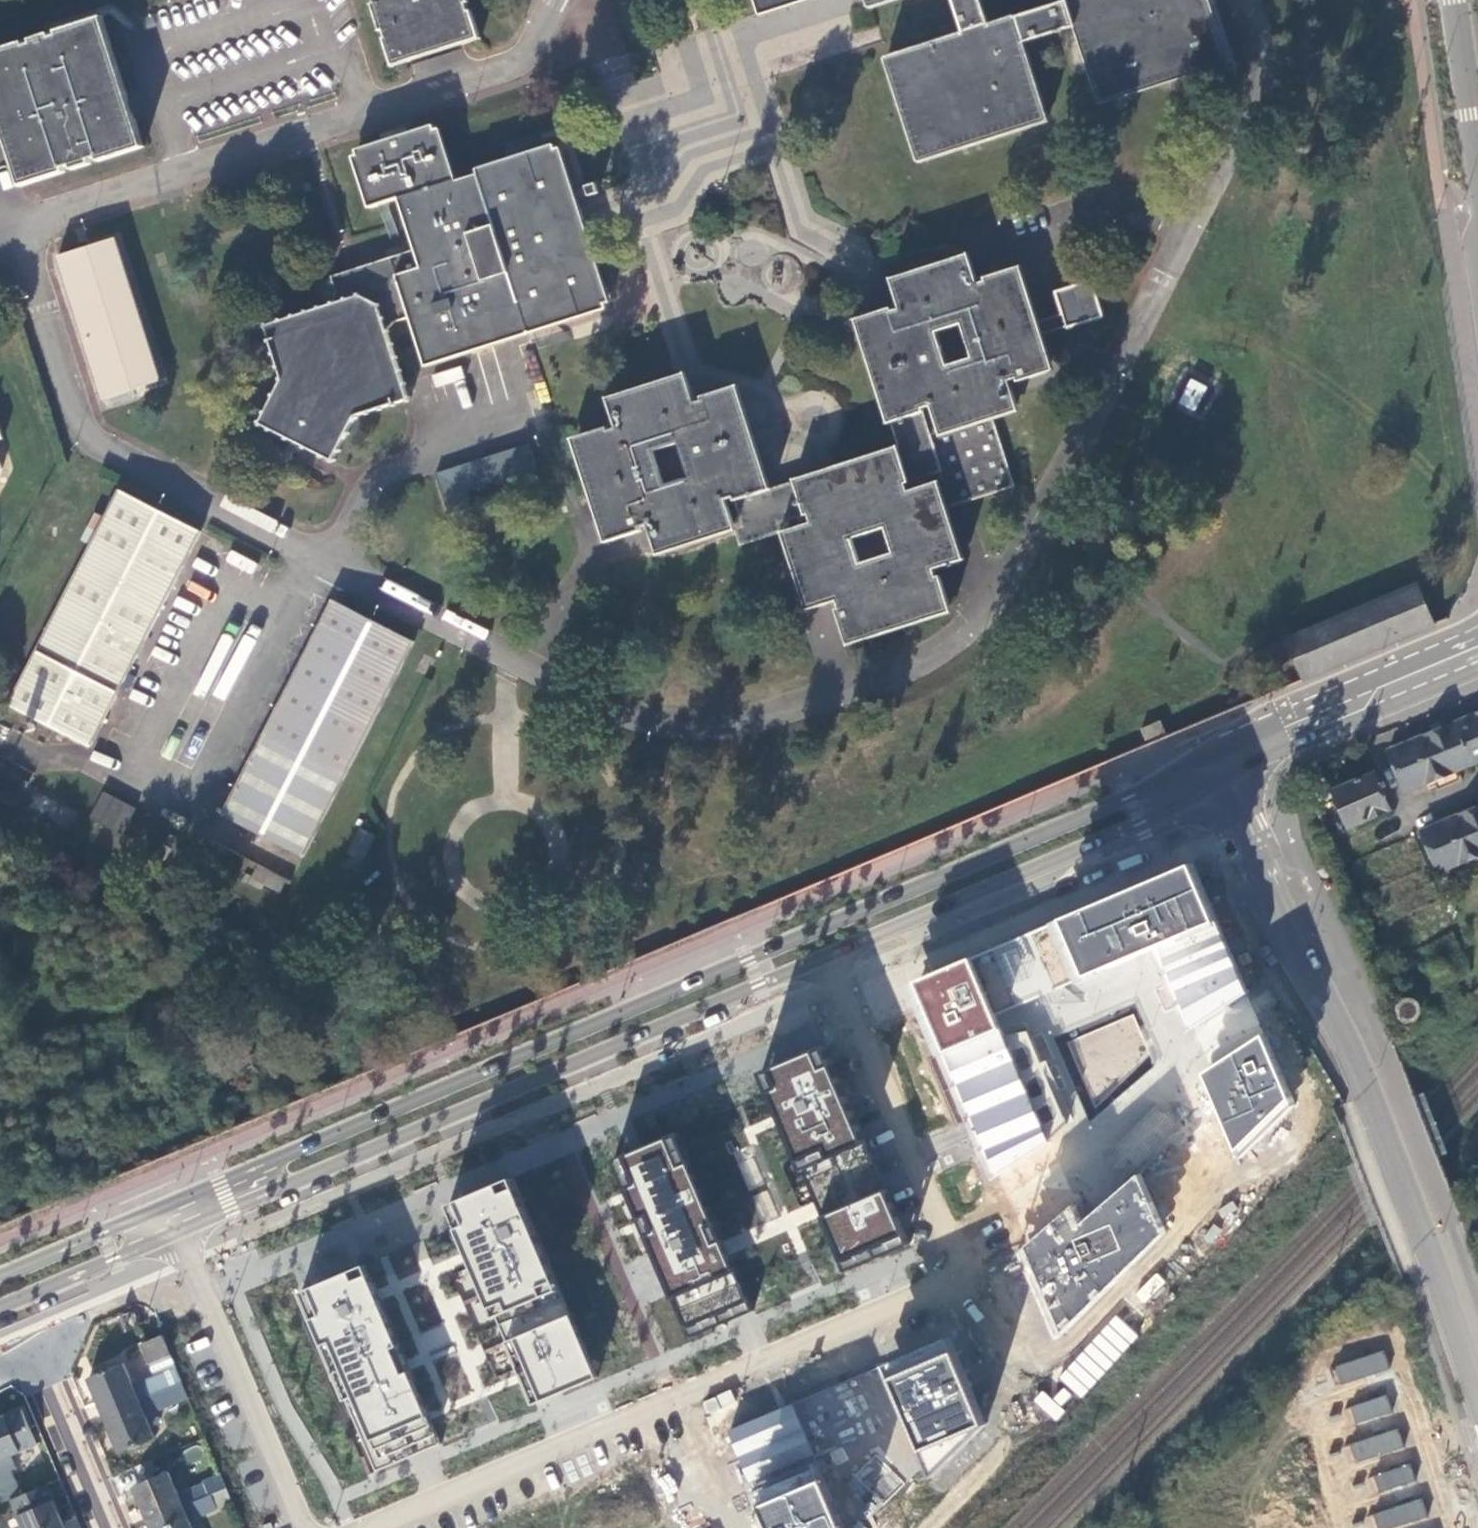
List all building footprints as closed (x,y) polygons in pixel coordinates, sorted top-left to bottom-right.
[(394,65),(413,59),(412,57),(462,39),(464,43),(480,38),(472,11),(468,12),(466,4),(470,2),(469,0),(376,0),(377,3),(374,4),(382,30),(385,29),(388,39),(386,39),(390,51),(394,65)] [(760,15),(805,0),(755,0),(760,15)] [(964,34),(886,58),(918,162),(1047,121),(1022,43),(1074,26),(1099,105),(1228,64),(1210,10),(1207,0),(1066,0),(1066,1),(991,25),(983,0),(953,0),(964,34)] [(23,186),(67,170),(66,168),(74,165),(75,168),(94,162),(93,159),(99,157),(100,160),(146,145),(106,19),(105,16),(59,31),(60,34),(54,36),(53,33),(33,39),(34,42),(27,44),(26,41),(0,50),(0,118),(23,186)] [(570,199),(555,149),(451,182),(435,130),(357,155),(375,206),(398,199),(408,227),(415,250),(332,277),(337,291),(333,304),(266,325),(283,376),(260,422),(331,457),(353,413),(399,398),(405,396),(385,333),(394,321),(408,317),(423,361),(602,303),(579,225),(570,199)] [(114,235),(57,253),(102,396),(159,377),(114,235)] [(971,257),(891,283),(898,303),(900,308),(892,311),(891,308),(860,318),(870,349),(893,422),(923,412),(922,408),(932,405),(938,426),(928,428),(942,470),(931,474),(933,481),(909,489),(907,483),(913,481),(902,452),(838,472),(798,485),(796,482),(767,490),(733,387),(703,397),(704,400),(695,402),(687,377),(678,380),(609,403),(617,427),(609,429),(608,427),(577,437),(611,544),(641,534),(640,530),(648,527),(655,549),(656,553),(736,528),(727,503),(737,500),(748,536),(811,516),(813,522),(787,531),(812,611),(838,601),(841,609),(837,610),(846,639),(950,607),(943,578),(938,579),(935,570),(960,562),(943,510),(969,502),(1014,487),(992,414),(1018,406),(1014,395),(1009,381),(1017,378),(1019,380),(1048,371),(1042,351),(1037,336),(1033,323),(1016,268),(986,277),(987,280),(980,283),(971,257)] [(1103,316),(1092,280),(1056,291),(1063,313),(1067,326),(1067,327),(1094,319),(1103,316)] [(1067,326),(1063,313),(1033,323),(1037,336),(1067,326)] [(1190,378),(1178,404),(1195,411),(1207,385),(1190,378)] [(928,428),(923,412),(893,422),(902,452),(913,481),(931,474),(942,470),(928,428)] [(528,443),(434,474),(448,515),(472,506),(469,493),(536,468),(528,443)] [(31,715),(89,746),(201,532),(119,491),(8,703),(31,715)] [(1288,638),(1307,682),(1437,625),(1419,582),(1288,638)] [(223,814),(304,855),(414,642),(334,600),(223,814)] [(1405,793),(1477,762),(1477,715),(1444,729),(1443,724),(1435,727),(1436,732),(1388,752),(1405,793)] [(1332,791),(1348,827),(1389,810),(1374,774),(1332,791)] [(8,798),(10,798),(12,798),(17,795),(18,793),(19,787),(15,780),(10,778),(8,778),(3,781),(0,783),(0,784),(0,793),(3,796),(4,797),(8,798)] [(100,792),(88,820),(123,834),(134,806),(100,792)] [(1440,872),(1477,856),(1477,808),(1422,832),(1440,872)] [(257,867),(253,879),(280,889),(284,877),(257,867)] [(1192,867),(910,986),(995,1179),(1047,1142),(993,1015),(1053,989),(1154,947),(1183,1012),(1189,1027),(1248,990),(1192,867)] [(1408,1020),(1411,1020),(1414,1019),(1417,1018),(1419,1016),(1420,1013),(1420,1010),(1419,1007),(1418,1004),(1415,1002),(1412,1001),(1409,1001),(1406,1002),(1404,1004),(1402,1007),(1401,1010),(1402,1013),(1403,1016),(1405,1018),(1408,1020)] [(1207,1092),(1235,1160),(1291,1103),(1265,1037),(1202,1079),(1207,1092)] [(910,1243),(826,1043),(762,1071),(770,1093),(609,1161),(620,1189),(606,1196),(633,1259),(652,1251),(688,1339),(753,1311),(740,1279),(833,1239),(844,1271),(910,1243)] [(1073,1204),(1017,1248),(1057,1337),(1165,1231),(1142,1168),(1091,1212),(1080,1221),(1073,1204)] [(597,1378),(513,1177),(448,1205),(456,1225),(301,1292),(311,1318),(302,1323),(366,1475),(440,1444),(429,1420),(521,1380),(533,1404),(597,1378)] [(170,1356),(162,1336),(141,1345),(149,1364),(170,1356)] [(987,1428),(951,1336),(878,1368),(932,1481),(987,1428)] [(1384,1349),(1330,1365),(1336,1384),(1364,1376),(1390,1368),(1384,1349)] [(88,1379),(104,1416),(182,1384),(170,1356),(149,1364),(154,1377),(133,1387),(123,1364),(88,1379)] [(182,1384),(104,1416),(119,1453),(154,1439),(145,1416),(188,1399),(182,1384)] [(1388,1394),(1347,1406),(1352,1423),(1371,1418),(1393,1412),(1388,1394)] [(795,1404),(727,1433),(763,1527),(847,1527),(795,1404)] [(0,1420),(0,1461),(37,1445),(22,1411),(0,1420)] [(1397,1428),(1350,1442),(1355,1462),(1378,1455),(1403,1448),(1397,1428)] [(1411,1464),(1373,1475),(1378,1493),(1395,1488),(1416,1482),(1411,1464)] [(134,1488),(148,1522),(212,1496),(207,1485),(180,1496),(170,1473),(134,1488)] [(47,1486),(13,1501),(24,1527),(65,1527),(47,1486)] [(148,1522),(151,1527),(193,1527),(191,1523),(218,1511),(212,1496),(148,1522)] [(1373,1513),(1378,1527),(1388,1527),(1400,1524),(1428,1516),(1423,1498),(1373,1513)]
